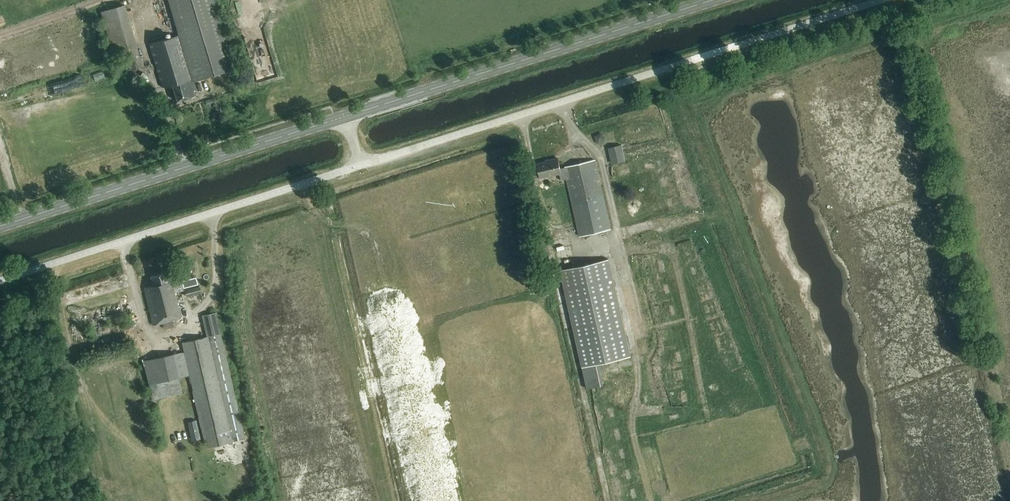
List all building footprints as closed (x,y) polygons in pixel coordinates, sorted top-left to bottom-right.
[(234,69),(213,0),(169,0),(179,35),(150,44),(163,88),(172,85),(177,101),(194,96),(193,91),(196,90),(193,81),(234,69)] [(124,6),(100,13),(113,56),(130,51),(135,69),(143,67),(124,6)] [(599,141),(606,140),(605,133),(598,133),(599,141)] [(625,143),(611,145),(613,162),(628,160),(625,143)] [(648,167),(658,168),(659,158),(648,157),(648,167)] [(540,178),(559,174),(561,174),(560,168),(557,158),(549,160),(549,161),(537,164),(540,178)] [(605,383),(600,362),(633,355),(614,258),(565,267),(588,387),(605,383)] [(153,325),(181,317),(174,286),(173,287),(172,286),(171,280),(169,273),(151,276),(153,286),(144,288),(153,325)] [(181,281),(181,283),(182,288),(197,285),(195,278),(181,281)] [(187,296),(201,293),(199,286),(185,290),(187,296)] [(667,306),(670,316),(679,314),(677,304),(667,306)] [(243,439),(216,313),(201,316),(206,337),(181,342),(184,352),(143,361),(152,400),(193,390),(206,448),(243,439)] [(671,409),(673,419),(681,417),(679,408),(671,409)] [(199,440),(195,421),(186,423),(190,442),(199,440)]
